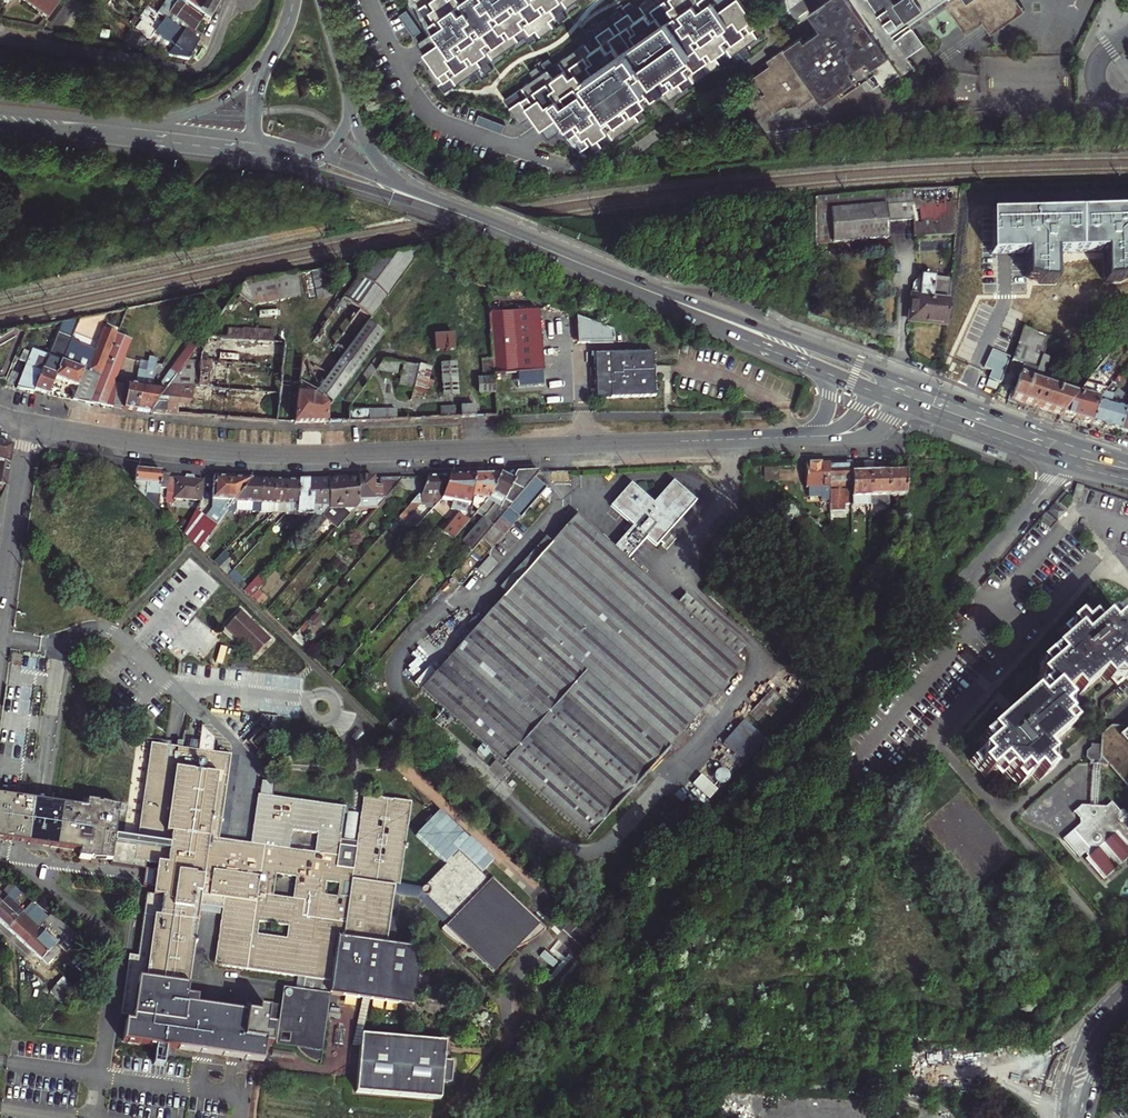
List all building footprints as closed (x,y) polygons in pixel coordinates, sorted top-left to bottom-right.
[(62,0),(36,0),(53,12),(62,0)] [(196,6),(198,2),(195,0),(164,0),(159,6),(163,8),(198,34),(202,28),(195,23),(203,11),(196,6)] [(212,12),(221,0),(195,0),(198,2),(212,12)] [(421,7),(415,12),(431,34),(419,43),(434,66),(429,70),(445,93),(469,76),(474,83),(481,78),(476,72),(482,68),(487,74),(493,69),(489,63),(525,37),(530,44),(537,39),(532,33),(538,29),(542,35),(555,27),(550,20),(556,16),(560,23),(567,18),(563,11),(579,0),(416,0),(421,7)] [(671,99),(679,93),(727,60),(732,67),(738,63),(733,56),(739,52),(744,59),(751,54),(746,47),(764,34),(751,16),(740,0),(649,0),(636,9),(631,2),(625,7),(629,13),(624,18),(619,11),(612,15),(617,22),(611,27),(606,20),(599,24),(604,32),(598,35),(593,29),(587,33),(592,40),(555,66),(550,59),(544,64),(548,70),(543,74),(538,68),(531,73),(536,79),(505,101),(521,124),(533,116),(549,138),(562,130),(578,152),(584,148),(590,156),(646,117),(641,109),(665,92),(671,99)] [(901,74),(903,78),(916,69),(908,57),(924,45),(913,29),(946,6),(966,34),(983,23),(980,18),(1006,0),(861,0),(820,30),(820,31),(816,34),(816,33),(760,72),(754,76),(766,93),(763,96),(775,112),(794,99),(800,107),(817,95),(823,103),(840,91),(872,69),(876,74),(884,85),(901,74)] [(861,0),(829,0),(809,14),(813,20),(820,30),(861,0)] [(983,23),(991,35),(1024,12),(1016,0),(1006,0),(980,18),(983,23)] [(133,12),(150,25),(155,17),(138,4),(133,12)] [(189,48),(199,35),(198,34),(163,8),(157,16),(164,21),(160,27),(189,48)] [(760,72),(816,33),(813,29),(757,68),(760,72)] [(872,69),(840,91),(843,96),(876,74),(872,69)] [(955,237),(959,190),(899,192),(815,199),(815,246),(888,241),(887,224),(911,222),(912,240),(955,237)] [(990,216),(991,255),(1025,254),(1026,277),(1037,284),(1055,283),(1054,253),(1106,252),(1107,284),(1119,283),(1127,279),(1127,212),(990,216)] [(888,241),(894,241),(912,240),(911,222),(887,224),(888,241)] [(343,299),(359,311),(372,320),(421,251),(370,262),(343,299)] [(243,287),(237,295),(255,307),(301,297),(297,276),(243,287)] [(925,323),(946,325),(951,279),(921,277),(912,287),(910,318),(925,320),(925,323)] [(352,322),(363,329),(364,330),(368,325),(372,320),(359,311),(352,322)] [(539,312),(489,315),(492,360),(493,373),(493,376),(543,373),(539,312)] [(614,331),(577,318),(578,344),(614,343),(614,331)] [(55,379),(74,332),(78,321),(59,324),(26,390),(34,392),(34,391),(49,396),(55,379)] [(384,335),(368,325),(364,330),(363,329),(329,375),(317,367),(304,384),(316,392),(313,397),(330,408),(384,335)] [(228,327),(228,337),(272,338),(272,328),(228,327)] [(90,402),(118,335),(104,329),(99,342),(74,332),(55,379),(78,388),(73,400),(90,402)] [(1013,395),(1011,400),(1060,416),(1076,396),(1039,384),(1043,373),(1044,374),(1055,341),(1022,330),(1011,363),(1022,366),(1013,395)] [(132,341),(118,335),(90,402),(125,408),(128,387),(135,388),(138,372),(146,373),(148,363),(124,359),(132,341)] [(453,335),(434,337),(435,353),(454,351),(453,335)] [(190,345),(185,351),(192,356),(197,349),(190,345)] [(154,374),(151,390),(145,389),(143,401),(137,400),(135,410),(150,412),(157,402),(192,356),(185,351),(169,374),(161,368),(155,367),(154,371),(154,374)] [(595,355),(596,397),(596,399),(655,397),(653,353),(595,355)] [(146,373),(138,372),(135,388),(128,387),(125,408),(135,410),(137,400),(143,401),(145,389),(151,390),(154,374),(150,374),(150,370),(154,371),(155,367),(156,360),(149,358),(148,363),(146,373)] [(493,373),(492,360),(482,361),(482,374),(493,373)] [(420,361),(418,368),(431,370),(433,364),(420,361)] [(398,365),(383,363),(377,371),(397,374),(398,365)] [(455,365),(442,366),(443,397),(457,396),(455,365)] [(429,381),(431,370),(418,368),(404,366),(396,398),(411,401),(412,394),(425,397),(427,390),(432,391),(434,382),(429,381)] [(495,394),(493,379),(478,380),(479,395),(495,394)] [(1127,403),(1127,388),(1115,379),(1105,392),(1097,402),(1091,424),(1099,427),(1099,428),(1107,430),(1108,429),(1119,432),(1126,406),(1127,403)] [(294,423),(327,423),(327,414),(330,408),(313,397),(316,392),(304,384),(298,380),(294,423)] [(1076,396),(1060,416),(1091,424),(1097,402),(1105,392),(1084,386),(1076,396)] [(168,404),(157,402),(150,412),(166,415),(168,404)] [(1126,406),(1119,432),(1126,434),(1126,436),(1127,436),(1127,403),(1126,406)] [(461,418),(476,417),(475,408),(461,408),(461,418)] [(441,419),(455,418),(455,409),(441,409),(441,419)] [(349,423),(397,421),(396,410),(349,411),(349,423)] [(191,415),(190,424),(262,431),(264,419),(222,414),(222,418),(191,415)] [(1127,441),(1127,436),(1126,436),(1126,434),(1119,432),(1117,438),(1127,441)] [(1,445),(0,450),(0,461),(5,463),(3,477),(0,476),(0,483),(1,483),(0,487),(12,489),(15,467),(18,451),(1,445)] [(828,464),(828,489),(828,501),(837,501),(838,505),(851,504),(851,498),(850,488),(850,474),(850,463),(828,464)] [(828,489),(828,464),(805,465),(805,490),(807,490),(807,498),(819,498),(819,501),(828,501),(828,489)] [(168,519),(167,510),(158,502),(160,489),(167,490),(168,478),(169,473),(136,470),(135,487),(168,519)] [(503,515),(533,479),(539,472),(518,473),(514,481),(501,474),(486,502),(478,511),(476,513),(482,518),(457,548),(464,552),(462,555),(466,559),(481,540),(503,515)] [(888,473),(869,474),(869,498),(869,508),(887,507),(888,498),(888,473)] [(888,473),(888,498),(904,497),(905,473),(888,473)] [(482,475),(478,475),(474,499),(472,506),(478,511),(486,502),(501,474),(482,475)] [(869,498),(869,474),(850,474),(850,488),(851,498),(851,504),(851,508),(869,508),(869,498)] [(175,499),(201,501),(203,481),(195,480),(194,475),(186,475),(185,479),(168,478),(167,490),(166,504),(174,504),(175,499)] [(474,499),(478,475),(475,475),(449,476),(443,499),(454,503),(453,509),(456,510),(456,511),(465,513),(467,506),(469,506),(471,498),(474,499)] [(421,503),(439,503),(440,502),(443,499),(449,476),(428,477),(421,495),(417,496),(400,515),(405,519),(421,503)] [(217,514),(227,500),(229,478),(213,477),(212,508),(206,517),(190,540),(199,549),(222,518),(217,514)] [(235,501),(251,479),(229,478),(227,500),(217,514),(222,518),(235,501)] [(360,504),(354,510),(377,510),(405,478),(381,478),(381,487),(374,487),(373,479),(359,479),(360,504)] [(235,511),(260,513),(261,479),(251,479),(235,501),(235,511)] [(273,513),(274,480),(261,479),(260,513),(273,513)] [(334,533),(354,510),(360,504),(359,479),(329,480),(329,509),(319,520),(307,534),(312,538),(323,524),(334,533)] [(550,493),(533,479),(503,515),(512,523),(518,518),(520,519),(539,496),(544,500),(550,493)] [(287,480),(274,480),(273,513),(286,513),(287,480)] [(302,481),(287,480),(286,513),(312,515),(313,496),(309,496),(309,481),(302,481)] [(329,509),(329,480),(309,481),(309,496),(313,496),(312,515),(319,520),(329,509)] [(694,502),(672,483),(653,505),(630,485),(610,507),(633,527),(631,529),(634,531),(641,538),(644,540),(645,539),(655,547),(694,502)] [(1083,487),(1076,484),(1073,495),(1080,497),(1083,487)] [(416,521),(418,524),(430,512),(426,509),(416,521)] [(168,519),(175,525),(179,521),(167,510),(168,519)] [(183,534),(190,540),(206,517),(195,511),(183,534)] [(467,523),(476,513),(471,512),(470,516),(466,521),(467,523)] [(432,563),(467,523),(466,521),(457,515),(442,533),(448,538),(429,560),(432,563)] [(491,549),(512,523),(503,515),(481,540),(491,549)] [(507,593),(489,613),(420,690),(587,839),(654,764),(669,747),(683,731),(743,665),(734,657),(743,647),(684,595),(676,605),(626,560),(644,540),(641,538),(634,531),(631,529),(613,549),(576,516),(551,543),(545,538),(501,588),(507,593)] [(213,562),(220,569),(231,556),(225,550),(213,562)] [(497,563),(489,557),(477,570),(485,577),(497,563)] [(221,569),(226,574),(230,569),(225,564),(221,569)] [(254,579),(243,591),(251,598),(258,590),(262,586),(254,579)] [(267,599),(258,590),(251,598),(260,607),(267,599)] [(270,640),(240,611),(231,620),(225,626),(255,656),(270,640)] [(1100,675),(1106,682),(1113,676),(1119,683),(1126,677),(1120,669),(1127,663),(1121,656),(1127,650),(1127,634),(1110,614),(1095,627),(1089,620),(1085,624),(1083,625),(1077,618),(1062,631),(1068,638),(1039,664),(1045,672),(1038,678),(1044,685),(1012,713),(979,741),(986,749),(971,761),(984,776),(992,769),(998,776),(1004,770),(1018,785),(1033,773),(1039,780),(1054,768),(1041,752),(1046,747),(1069,728),(1057,713),(1064,707),(1058,699),(1072,687),(1078,694),(1100,675)] [(303,640),(296,633),(292,637),(299,644),(303,640)] [(306,651),(311,646),(308,643),(303,648),(306,651)] [(337,673),(328,665),(325,669),(333,677),(337,673)] [(351,681),(339,670),(337,673),(333,677),(345,688),(351,681)] [(780,697),(771,689),(749,714),(757,722),(765,713),(772,706),(780,697)] [(776,710),(772,706),(765,713),(770,717),(776,710)] [(395,718),(386,728),(398,739),(407,730),(395,718)] [(765,740),(743,721),(722,744),(744,763),(765,740)] [(345,807),(257,794),(251,844),(218,839),(230,755),(211,752),(213,737),(200,727),(197,750),(150,743),(147,771),(137,839),(123,837),(116,836),(112,860),(112,863),(156,869),(152,894),(146,893),(138,956),(129,955),(121,1014),(133,1016),(132,1022),(126,1022),(123,1040),(201,1050),(232,1055),(246,1057),(262,1059),(263,1044),(264,1040),(243,1037),(246,1012),(237,1010),(207,1006),(186,1003),(199,912),(221,915),(214,965),(304,978),(302,990),(283,987),(281,1005),(275,1046),(297,1048),(301,1053),(308,1058),(313,1061),(318,1065),(321,1061),(325,1056),(323,1053),(328,1014),(330,995),(412,1004),(419,949),(386,943),(394,885),(400,887),(411,802),(362,795),(359,814),(344,812),(345,807)] [(1101,737),(1101,748),(1087,748),(1087,751),(1083,755),(1082,761),(1086,765),(1086,768),(1089,768),(1089,783),(1095,783),(1096,768),(1111,769),(1127,787),(1127,786),(1127,729),(1112,727),(1101,737)] [(688,736),(683,731),(669,747),(674,752),(688,736)] [(508,772),(495,761),(490,767),(502,778),(508,772)] [(1062,843),(1078,861),(1083,856),(1087,860),(1084,862),(1102,882),(1105,880),(1116,870),(1115,870),(1120,866),(1127,859),(1127,821),(1119,812),(1117,815),(1108,806),(1103,811),(1094,810),(1095,783),(1089,783),(1087,810),(1079,810),(1072,816),(1072,817),(1077,823),(1077,824),(1078,824),(1078,829),(1071,835),(1070,835),(1070,836),(1063,842),(1062,842),(1062,843)] [(0,794),(0,840),(22,843),(81,850),(79,859),(112,860),(116,836),(120,806),(87,801),(86,806),(50,801),(36,799),(29,798),(0,794)] [(493,972),(539,924),(457,848),(418,888),(451,921),(446,927),(493,972)] [(0,890),(0,904),(15,888),(9,883),(1,891),(0,890)] [(15,888),(0,904),(0,921),(8,929),(21,915),(9,904),(20,892),(15,888)] [(38,931),(21,915),(8,929),(17,937),(25,945),(38,931)] [(52,916),(38,931),(25,945),(33,952),(42,960),(43,959),(48,964),(56,957),(50,952),(64,936),(82,950),(88,944),(70,930),(52,916)] [(72,988),(62,979),(49,993),(59,1002),(72,988)] [(258,1014),(246,1012),(243,1037),(264,1040),(263,1044),(275,1046),(281,1005),(268,1003),(267,1008),(258,1007),(258,1014)] [(357,1076),(356,1092),(440,1099),(442,1082),(452,1082),(454,1061),(444,1060),(445,1048),(446,1041),(361,1035),(357,1076)]
